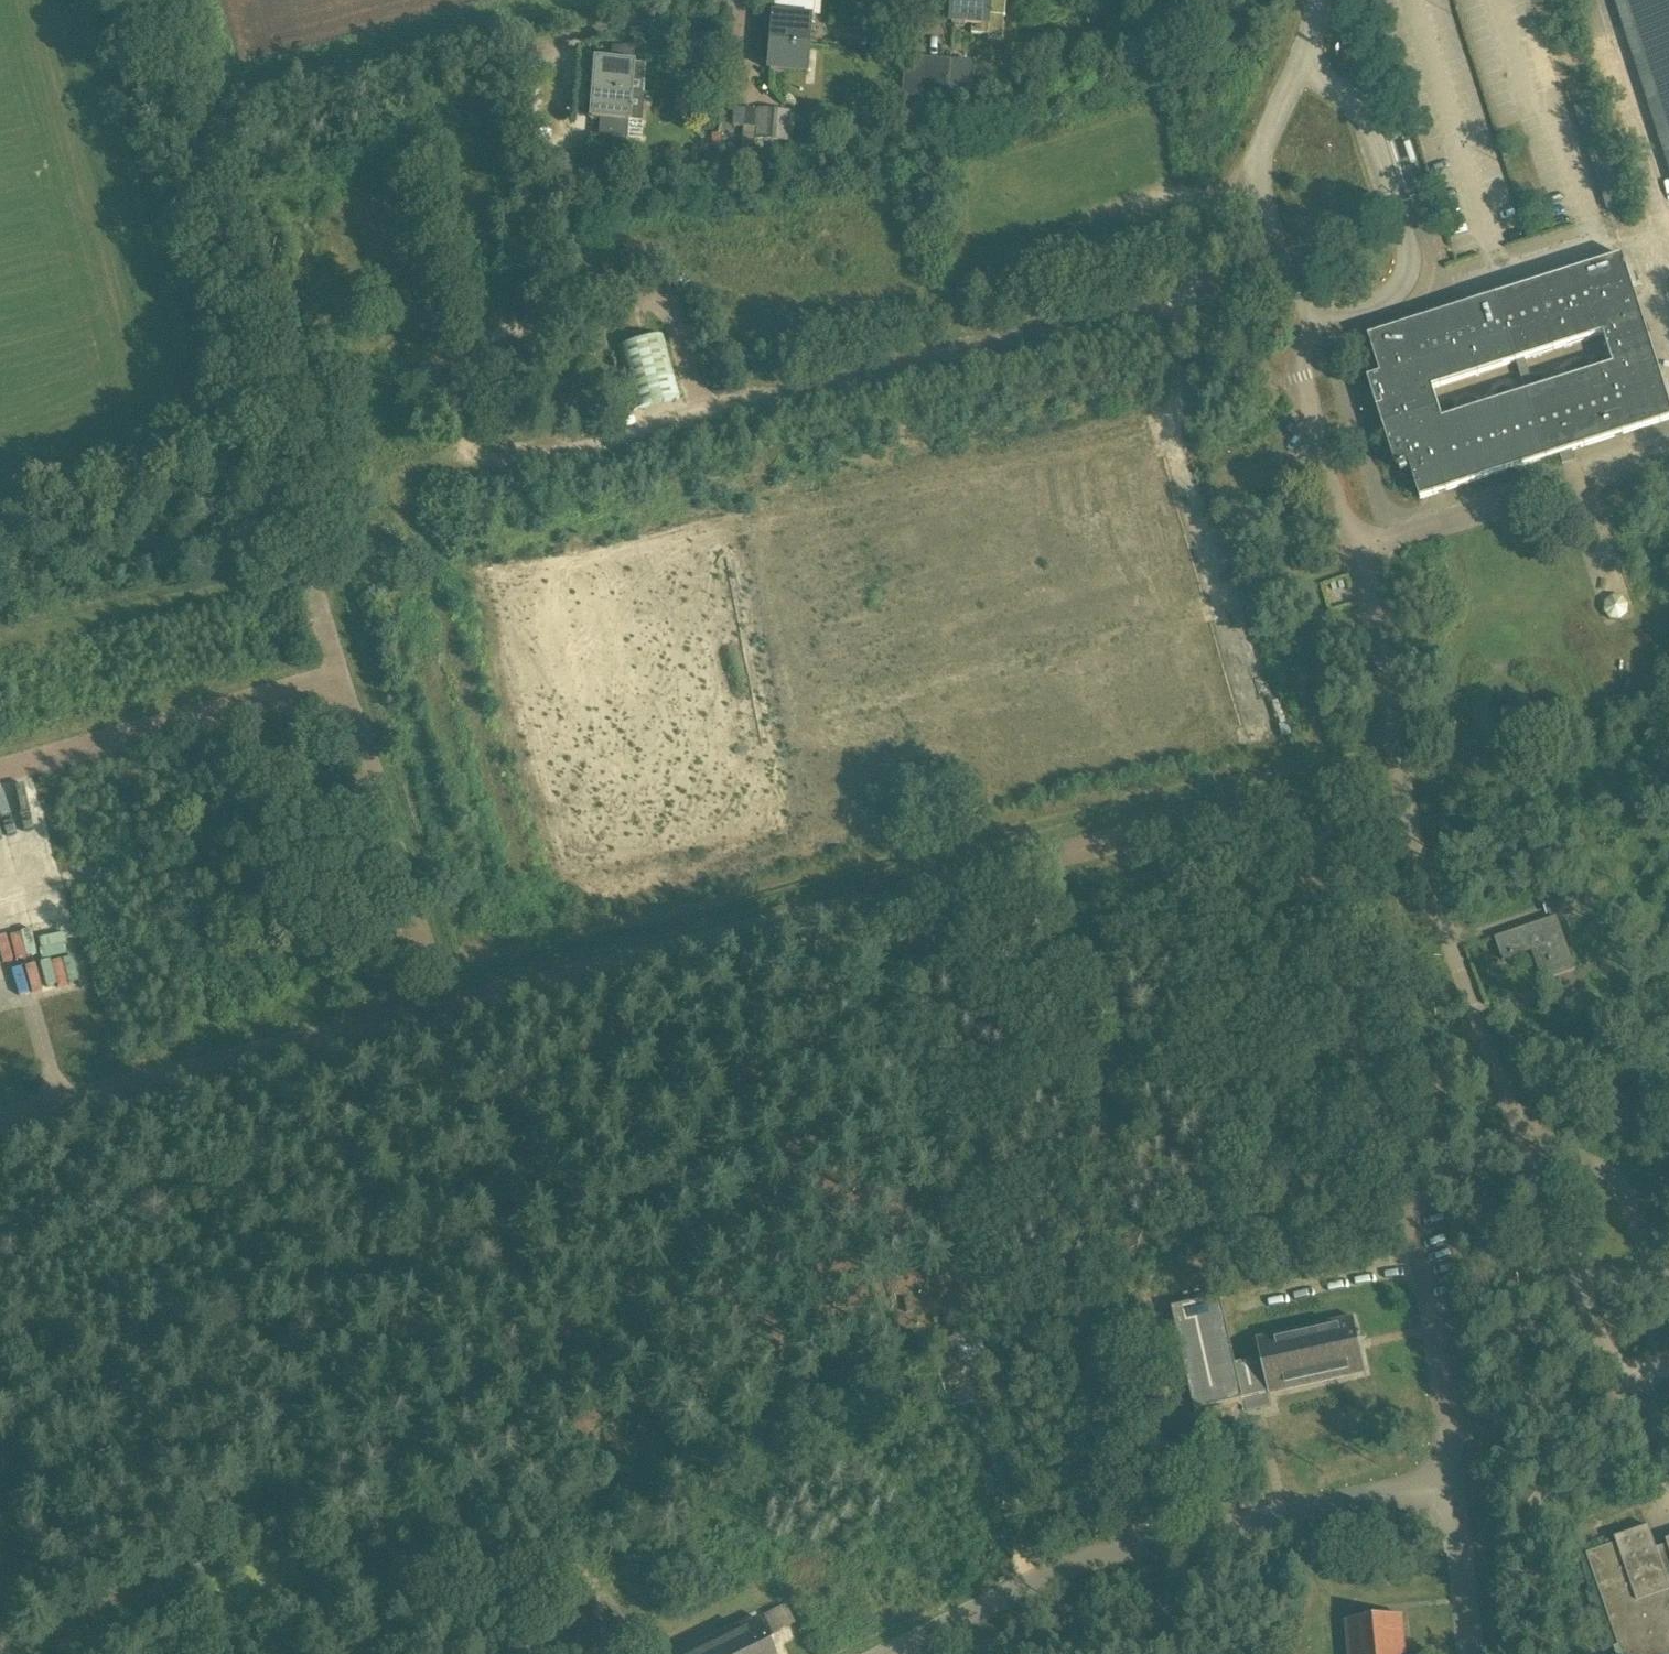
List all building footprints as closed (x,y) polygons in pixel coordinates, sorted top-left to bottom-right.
[(812,35),(815,0),(778,0),(777,12),(776,11),(775,29),(812,35)] [(993,0),(955,0),(954,21),(991,25),(993,0)] [(642,27),(631,29),(632,37),(635,37),(636,43),(643,43),(642,27)] [(812,35),(775,29),(771,68),(809,72),(812,35)] [(692,33),(692,54),(707,54),(707,33),(692,33)] [(594,86),(630,88),(634,45),(614,46),(612,61),(597,59),(594,86)] [(939,62),(917,60),(915,76),(937,78),(939,62)] [(594,86),(592,115),(628,119),(630,88),(594,86)] [(757,111),(734,109),(733,128),(755,129),(757,111)] [(778,111),(758,110),(755,140),(776,141),(778,111)] [(573,187),(576,157),(554,154),(552,178),(552,185),(573,187)] [(659,155),(654,162),(662,167),(667,160),(659,155)] [(1409,460),(1420,496),(1668,417),(1668,400),(1623,255),(1374,334),(1368,336),(1380,374),(1368,377),(1378,408),(1366,412),(1374,438),(1387,434),(1397,464),(1409,460)] [(663,335),(615,347),(632,411),(679,399),(663,335)] [(1568,896),(1556,899),(1561,915),(1572,911),(1568,896)] [(1576,968),(1557,915),(1495,937),(1503,960),(1532,950),(1543,980),(1576,968)] [(1269,1395),(1366,1374),(1354,1318),(1257,1340),(1261,1359),(1235,1364),(1221,1298),(1172,1308),(1195,1412),(1244,1401),(1244,1399),(1252,1397),(1254,1406),(1263,1404),(1261,1395),(1269,1393),(1269,1395)] [(1666,1538),(1668,1543),(1657,1547),(1649,1525),(1615,1536),(1617,1542),(1587,1552),(1622,1653),(1668,1653),(1668,1537),(1666,1538)] [(1388,1618),(1346,1622),(1349,1653),(1406,1653),(1402,1616),(1388,1618)] [(768,1641),(757,1619),(684,1653),(774,1653),(768,1641)]
